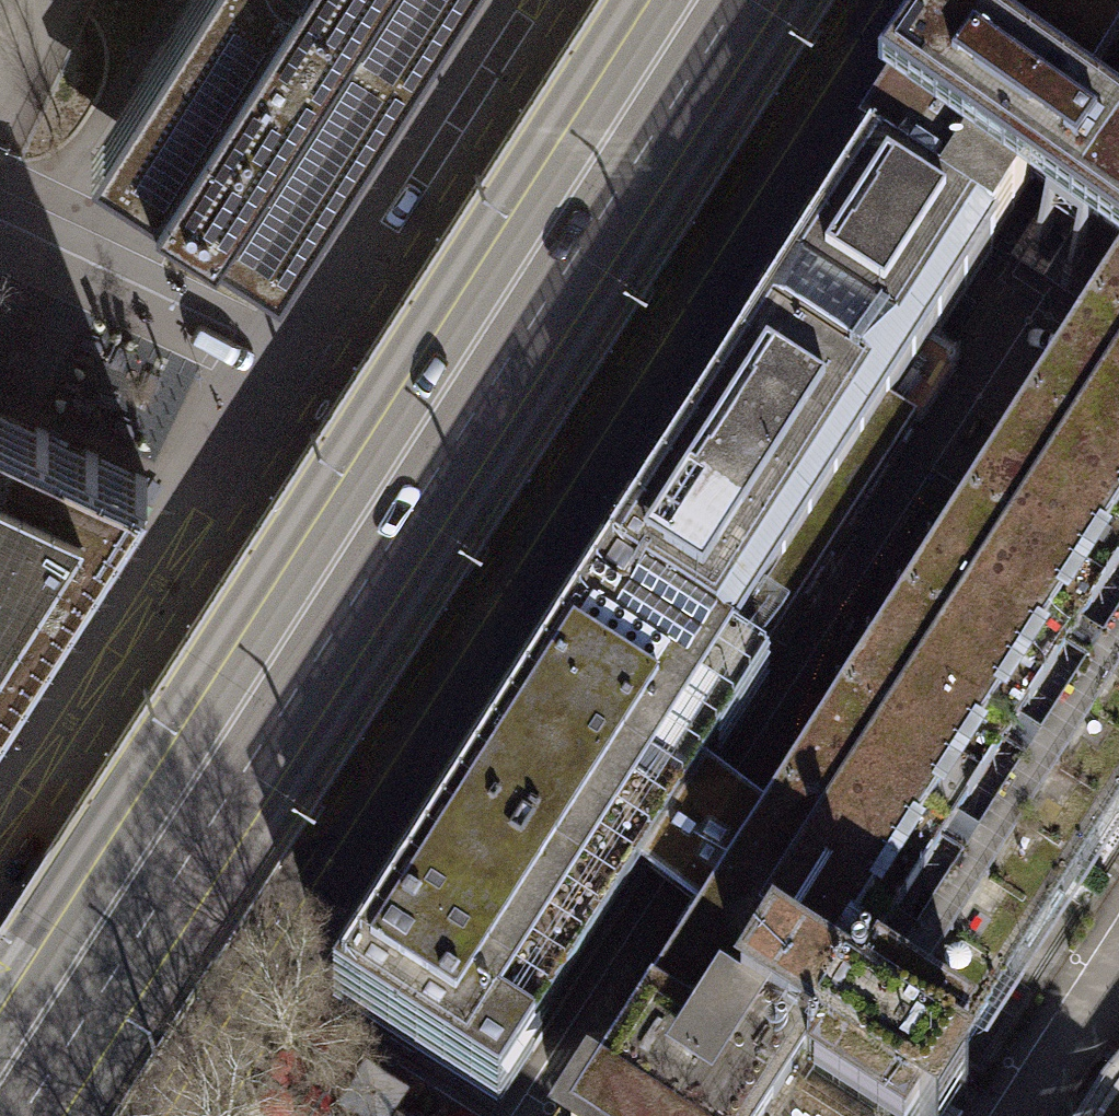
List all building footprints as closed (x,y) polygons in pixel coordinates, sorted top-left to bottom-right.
[(101,134),(290,255),(388,102),(454,0),(187,0),(101,134)] [(752,679),(913,431),(885,413),(988,254),(1036,180),(1118,52),(1118,34),(1067,0),(974,0),(947,43),(889,132),(802,265),(598,580),(752,679)] [(704,930),(584,1115),(933,1115),(935,1113),(969,1060),(959,1054),(1118,807),(1118,52),(988,254),(1094,323),(767,827),(704,930)] [(145,478),(0,410),(0,705),(145,478)] [(752,679),(598,580),(325,1001),(496,1110),(768,689),(752,679)] [(704,930),(767,827),(707,788),(641,890),(704,930)] [(1073,1115),(1118,1115),(1118,1051),(1073,1115)]
